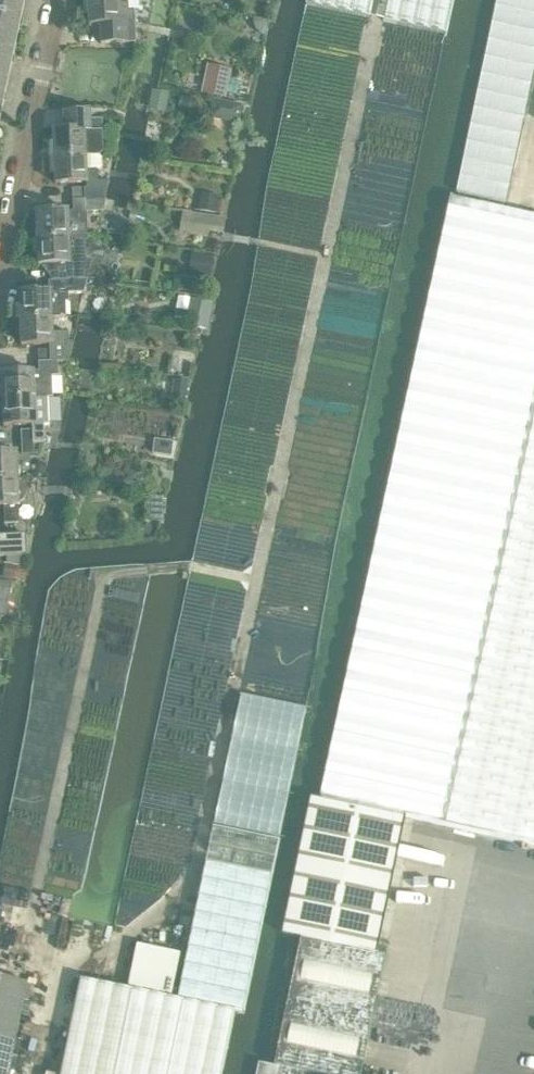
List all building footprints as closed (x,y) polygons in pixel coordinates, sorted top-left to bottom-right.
[(20,19),(24,0),(0,0),(0,14),(20,19)] [(87,25),(98,24),(99,43),(134,42),(133,22),(133,10),(127,11),(127,0),(86,0),(87,25)] [(308,4),(446,34),(454,0),(306,0),(305,4),(308,4)] [(12,56),(13,55),(18,28),(20,19),(0,14),(0,54),(12,56)] [(258,19),(257,23),(262,31),(266,32),(269,21),(258,19)] [(4,94),(12,56),(0,54),(0,93),(4,94)] [(207,64),(201,94),(226,99),(227,92),(232,70),(207,64)] [(148,112),(162,115),(166,92),(152,89),(148,112)] [(216,100),(212,118),(239,123),(242,105),(216,100)] [(53,157),(84,156),(98,155),(102,151),(100,119),(90,119),(89,111),(62,112),(62,130),(52,131),(53,157)] [(71,189),(71,202),(84,201),(103,200),(107,181),(97,181),(96,170),(85,170),(84,156),(53,157),(54,184),(85,183),(85,188),(71,189)] [(200,198),(198,209),(215,212),(217,201),(200,198)] [(320,798),(533,845),(533,215),(505,209),(454,198),(320,798)] [(104,204),(103,210),(111,212),(112,206),(113,201),(105,199),(105,200),(104,204)] [(35,212),(36,238),(86,236),(85,213),(102,212),(103,210),(104,204),(105,200),(103,200),(84,201),(71,202),(72,213),(67,213),(67,211),(35,212)] [(224,218),(182,212),(179,235),(208,239),(209,232),(222,234),(224,218)] [(37,265),(50,265),(51,282),(86,281),(90,262),(84,261),(86,236),(36,238),(37,265)] [(191,257),(188,275),(210,279),(213,261),(191,257)] [(19,320),(51,318),(66,318),(65,301),(68,301),(68,293),(84,293),(86,281),(51,282),(48,282),(48,292),(18,293),(19,320)] [(195,299),(190,325),(202,328),(207,329),(212,303),(207,302),(195,299)] [(38,363),(50,362),(68,361),(72,342),(68,342),(68,332),(52,333),(51,318),(19,320),(20,346),(49,345),(49,351),(37,351),(38,363)] [(176,321),(174,330),(182,332),(185,323),(176,321)] [(1,374),(2,402),(47,399),(46,375),(50,374),(50,362),(38,363),(38,373),(1,374)] [(174,381),(171,400),(184,402),(187,382),(174,381)] [(3,428),(32,426),(32,432),(20,432),(21,443),(45,442),(44,425),(48,424),(47,399),(2,402),(3,428)] [(155,441),(153,454),(170,456),(172,443),(155,441)] [(34,456),(33,444),(45,444),(45,442),(21,443),(22,457),(34,456)] [(17,480),(16,454),(0,455),(0,481),(17,480)] [(2,508),(3,525),(16,525),(15,507),(18,507),(18,503),(20,502),(22,500),(22,499),(23,497),(24,495),(24,493),(24,491),(24,488),(24,487),(23,485),(21,483),(20,482),(18,480),(17,480),(0,481),(0,508),(2,508)] [(26,556),(25,534),(0,535),(0,557),(26,556)] [(2,577),(14,579),(17,567),(4,565),(2,577)] [(1,621),(2,620),(2,619),(2,617),(5,617),(12,582),(0,580),(0,622),(1,621)] [(273,1065),(258,1062),(255,1073),(305,1073),(306,1071),(319,1073),(360,1073),(385,955),(377,953),(404,817),(310,797),(282,933),(301,937),(273,1065)] [(278,841),(213,827),(177,1000),(234,1012),(243,1014),(278,841)] [(137,945),(128,987),(171,996),(179,954),(137,945)] [(27,983),(0,977),(0,1073),(7,1073),(27,983)] [(80,980),(60,1073),(222,1073),(234,1012),(177,1000),(169,999),(80,980)]
